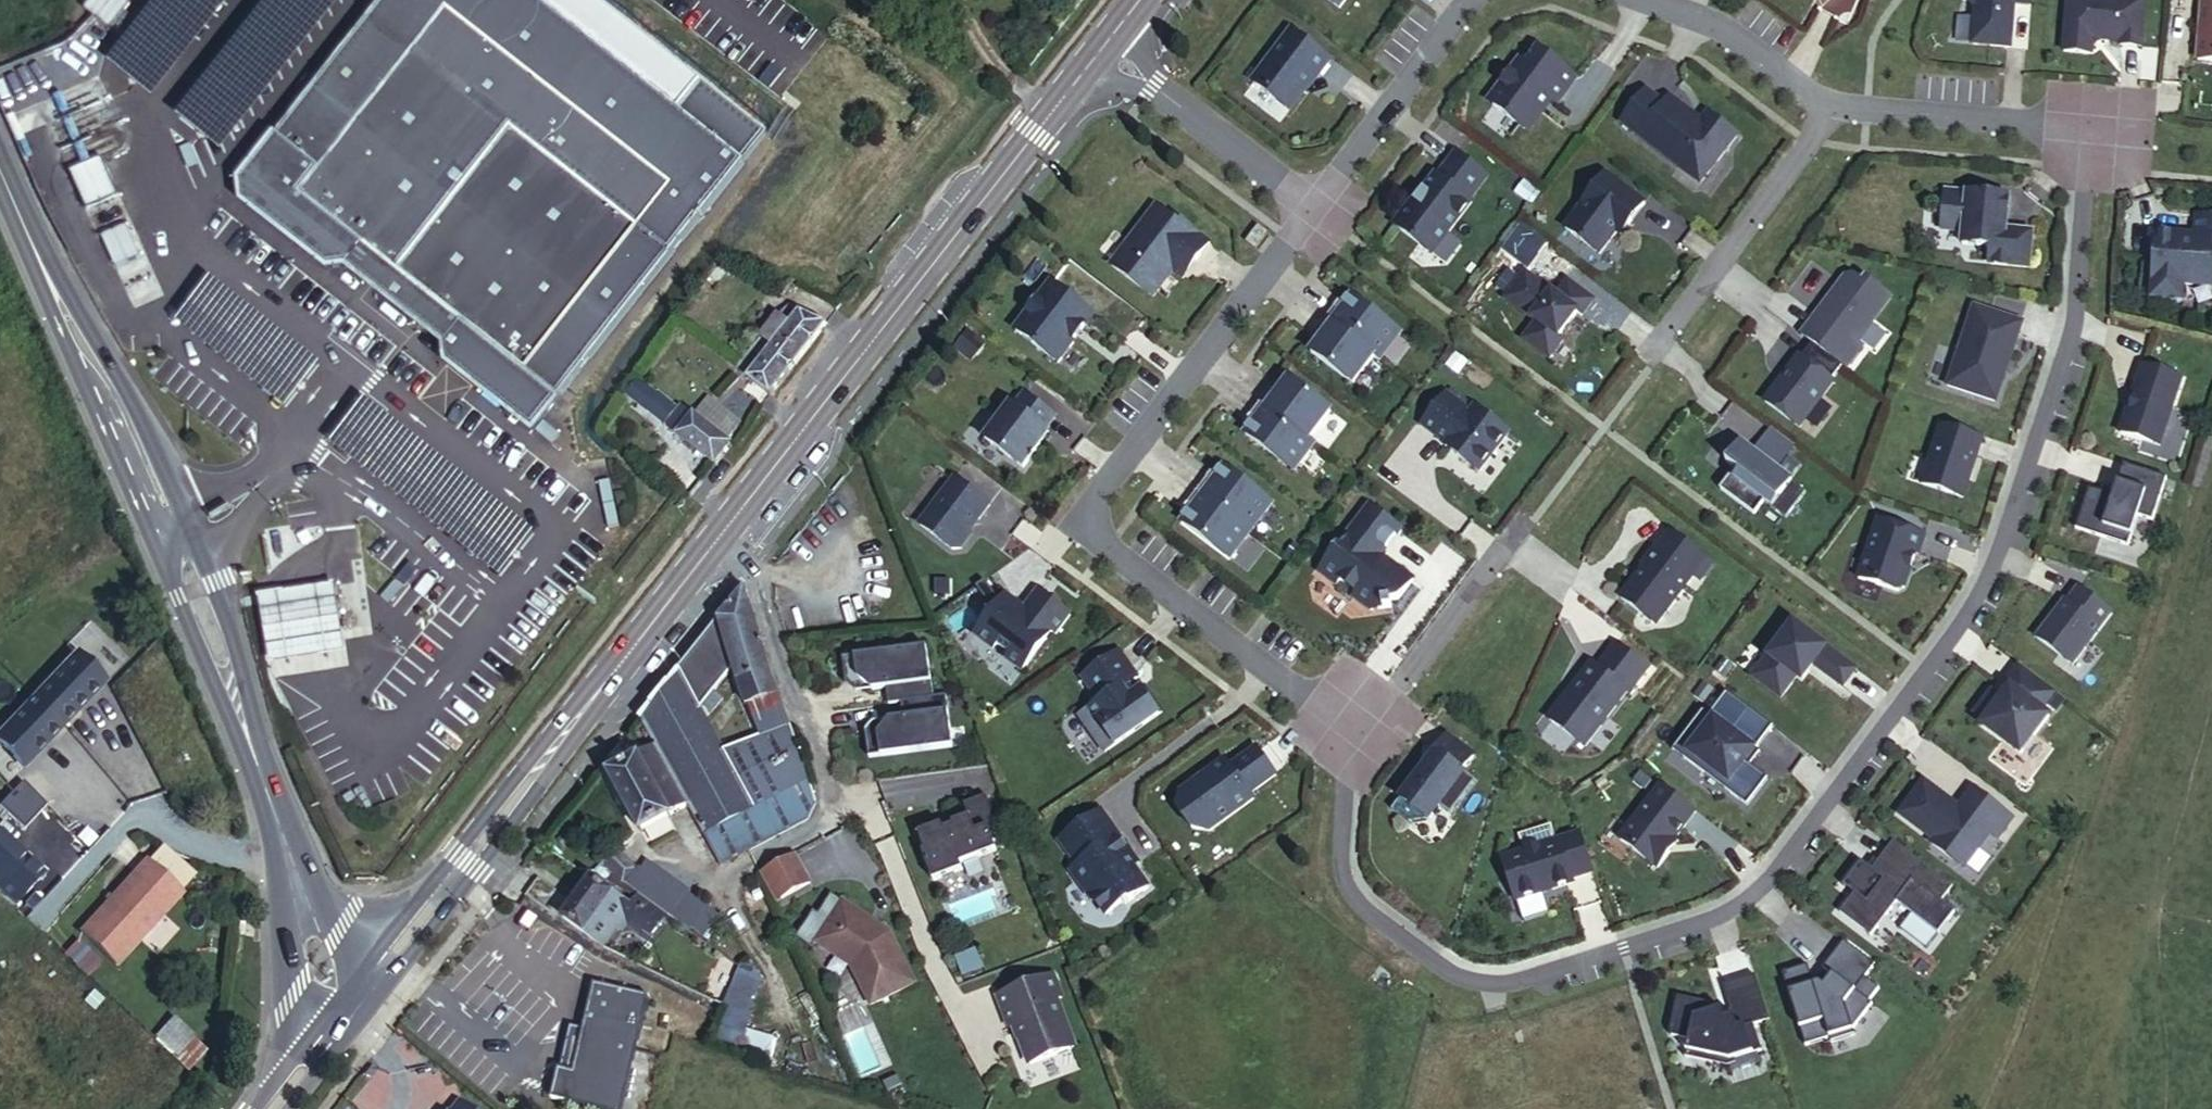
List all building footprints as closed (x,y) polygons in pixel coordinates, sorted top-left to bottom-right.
[(560,401),(741,170),(739,168),(765,138),(700,87),(679,114),(534,0),(392,0),(244,190),(246,207),(329,272),(346,270),(447,348),(464,327),(560,401)] [(1340,9),(1346,0),(1328,0),(1340,9)] [(1975,5),(1972,43),(2014,47),(2018,1),(2035,4),(2035,0),(1971,0),(1975,5)] [(2067,46),(2094,49),(2095,36),(2102,34),(2104,37),(2123,39),(2123,43),(2144,45),(2149,0),(2071,0),(2067,46)] [(2204,27),(2209,28),(2208,41),(2202,40),(2200,61),(2211,62),(2211,0),(2206,0),(2204,27)] [(1302,38),(1264,89),(1299,116),(1325,82),(1327,84),(1340,67),(1302,38)] [(1557,102),(1575,78),(1539,50),(1526,65),(1521,61),(1493,98),(1494,106),(1524,128),(1531,127),(1543,111),(1543,107),(1550,97),(1557,102)] [(66,57),(37,70),(51,102),(52,102),(58,115),(66,111),(60,98),(65,96),(80,89),(66,57)] [(1665,106),(1647,92),(1622,124),(1702,184),(1738,137),(1715,119),(1708,127),(1701,123),(1671,98),(1665,106)] [(1708,114),(1701,123),(1708,127),(1715,119),(1708,114)] [(101,136),(71,149),(98,210),(127,197),(101,136)] [(1415,208),(1411,205),(1390,231),(1428,261),(1471,206),(1469,204),(1488,179),(1456,154),(1437,179),(1435,178),(1422,195),(1424,196),(1415,208)] [(1606,175),(1565,229),(1600,255),(1617,233),(1625,223),(1629,227),(1645,205),(1606,175)] [(1998,209),(1945,205),(1942,243),(1964,245),(1962,258),(1991,261),(1989,277),(2029,281),(2032,246),(2005,243),(2007,226),(1997,225),(1998,209)] [(2151,247),(2156,247),(2152,288),(2183,290),(2184,275),(2211,277),(2211,208),(2199,206),(2197,228),(2196,233),(2184,231),(2184,226),(2153,223),(2151,247)] [(1155,207),(1112,265),(1153,297),(1173,271),(1186,253),(1196,261),(1209,244),(1183,224),(1181,227),(1155,207)] [(2008,211),(1998,209),(1997,225),(2007,226),(2008,211)] [(1629,227),(1625,223),(1617,233),(1621,236),(1629,227)] [(1258,228),(1246,243),(1256,250),(1267,235),(1258,228)] [(1186,253),(1173,271),(1183,279),(1196,261),(1186,253)] [(1573,320),(1578,324),(1590,307),(1564,288),(1553,304),(1522,280),(1501,308),(1532,332),(1519,349),(1544,368),(1558,349),(1554,346),(1573,320)] [(1824,320),(1812,336),(1856,369),(1867,354),(1861,350),(1895,307),(1866,284),(1863,288),(1854,281),(1838,303),(1839,304),(1826,322),(1824,320)] [(1054,283),(1018,330),(1061,362),(1076,343),(1076,340),(1095,314),(1054,283)] [(1336,306),(1327,320),(1375,356),(1375,357),(1380,361),(1401,333),(1354,297),(1343,312),(1336,306)] [(1342,300),(1336,306),(1343,312),(1348,305),(1342,300)] [(1838,303),(1824,320),(1826,322),(1839,304),(1838,303)] [(771,395),(825,324),(785,307),(738,370),(751,380),(771,395)] [(2027,331),(1981,315),(1953,395),(2000,411),(2010,381),(2012,382),(2024,348),(2022,347),(2027,331)] [(1375,357),(1375,356),(1327,320),(1316,333),(1323,338),(1318,345),(1312,353),(1354,385),(1375,357)] [(464,327),(447,348),(450,366),(535,432),(560,401),(464,327)] [(1316,333),(1311,340),(1318,345),(1323,338),(1316,333)] [(1812,336),(1807,342),(1817,350),(1851,376),(1856,369),(1812,336)] [(1817,350),(1774,404),(1809,431),(1851,376),(1817,350)] [(751,380),(738,370),(734,375),(747,386),(751,380)] [(2132,423),(2125,441),(2165,455),(2187,390),(2148,376),(2137,407),(2139,407),(2133,423),(2132,423)] [(1331,411),(1293,383),(1282,398),(1275,393),(1265,406),(1310,439),(1331,411)] [(666,428),(715,465),(732,445),(726,441),(689,413),(678,405),(676,406),(645,385),(633,400),(667,426),(666,428)] [(1280,386),(1275,393),(1282,398),(1287,391),(1280,386)] [(985,418),(976,431),(1024,468),(1049,434),(1035,423),(1046,410),(1015,387),(989,421),(985,418)] [(1470,412),(1446,394),(1422,426),(1446,444),(1457,452),(1456,455),(1478,472),(1508,432),(1474,406),(1470,412)] [(689,413),(726,441),(739,424),(709,400),(701,411),(695,406),(689,413)] [(1293,470),(1314,442),(1310,439),(1265,406),(1256,419),(1262,424),(1257,431),(1251,439),(1293,470)] [(1262,424),(1256,419),(1250,425),(1257,431),(1262,424)] [(1947,431),(1929,480),(1972,495),(1989,445),(1947,431)] [(1457,452),(1446,444),(1445,446),(1456,455),(1457,452)] [(1741,475),(1746,479),(1731,499),(1759,521),(1763,516),(1773,524),(1800,490),(1747,449),(1732,468),(1741,475)] [(1219,486),(1212,481),(1202,494),(1251,530),(1271,503),(1230,471),(1224,479),(1219,486)] [(1217,474),(1212,481),(1219,486),(1224,479),(1217,474)] [(2094,497),(2080,537),(2132,555),(2143,525),(2157,530),(2171,488),(2128,474),(2118,505),(2094,497)] [(1741,475),(1726,495),(1731,499),(1746,479),(1741,475)] [(969,524),(975,516),(978,518),(989,503),(954,477),(919,523),(951,548),(959,547),(970,532),(969,524)] [(1202,494),(1192,507),(1199,512),(1194,519),(1188,527),(1230,558),(1251,530),(1202,494)] [(1192,507),(1187,514),(1194,519),(1199,512),(1192,507)] [(1401,530),(1369,507),(1349,533),(1351,535),(1341,549),(1339,547),(1319,573),(1336,586),(1340,581),(1358,594),(1354,599),(1371,612),(1393,609),(1392,602),(1399,601),(1414,582),(1395,568),(1389,568),(1380,562),(1383,558),(1381,557),(1401,530)] [(1883,528),(1863,586),(1902,599),(1909,596),(1921,561),(1923,562),(1930,544),(1883,528)] [(309,532),(300,537),(305,547),(314,542),(309,532)] [(1650,572),(1626,603),(1658,627),(1665,626),(1699,582),(1705,587),(1717,572),(1676,538),(1665,553),(1650,572)] [(1648,570),(1650,572),(1665,553),(1662,552),(1648,570)] [(1395,568),(1383,558),(1380,562),(1389,568),(1395,568)] [(300,592),(262,598),(267,634),(306,628),(346,622),(341,585),(300,592)] [(778,697),(743,589),(718,620),(747,706),(751,705),(778,697)] [(1015,601),(1007,594),(976,635),(995,648),(998,644),(1012,655),(1009,659),(1024,670),(1054,630),(1057,633),(1071,616),(1039,591),(1025,609),(1021,615),(1013,609),(1015,601)] [(2070,607),(2041,646),(2077,673),(2116,622),(2083,596),(2073,609),(2070,607)] [(1025,609),(1015,601),(1013,609),(1021,615),(1025,609)] [(753,809),(703,835),(811,790),(782,710),(778,697),(751,705),(747,706),(718,620),(677,672),(753,809)] [(1796,628),(1755,681),(1783,703),(1798,683),(1804,687),(1816,671),(1845,693),(1859,676),(1796,628)] [(1573,703),(1559,724),(1597,753),(1640,698),(1635,695),(1653,673),(1621,649),(1605,672),(1598,667),(1578,695),(1581,697),(1575,705),(1573,703)] [(0,733),(0,744),(22,767),(104,678),(75,651),(0,733)] [(856,683),(871,694),(885,692),(887,709),(900,707),(902,722),(888,724),(877,739),(865,740),(868,762),(952,750),(945,699),(929,701),(925,652),(841,663),(845,684),(856,683)] [(1079,679),(1121,734),(1145,716),(1139,708),(1149,700),(1155,708),(1182,691),(1155,655),(1130,672),(1116,652),(1079,679)] [(753,809),(677,672),(639,720),(654,747),(687,805),(703,835),(753,809)] [(1995,699),(1979,720),(1990,729),(1988,731),(2025,760),(2052,725),(2045,719),(2059,701),(2023,673),(2008,692),(2012,697),(2005,706),(1995,699)] [(856,683),(845,684),(845,690),(856,697),(871,694),(856,683)] [(1687,730),(1698,739),(1683,759),(1703,774),(1708,769),(1730,786),(1726,791),(1748,809),(1769,782),(1764,778),(1746,765),(1756,752),(1773,729),(1725,692),(1707,715),(1702,711),(1687,730)] [(868,726),(864,735),(865,740),(877,739),(888,724),(868,726)] [(1687,730),(1672,750),(1683,759),(1698,739),(1687,730)] [(1448,738),(1435,754),(1440,757),(1427,775),(1422,771),(1393,811),(1419,831),(1440,828),(1454,816),(1464,824),(1488,791),(1475,782),(1486,766),(1448,738)] [(1183,791),(1180,807),(1194,827),(1211,830),(1255,798),(1251,793),(1278,773),(1259,746),(1231,766),(1226,759),(1183,791)] [(687,805),(654,747),(608,774),(639,830),(687,805)] [(1756,752),(1746,765),(1764,778),(1774,765),(1756,752)] [(1435,754),(1422,771),(1427,775),(1440,757),(1435,754)] [(1708,769),(1703,774),(1726,791),(1730,786),(1708,769)] [(1926,787),(1901,819),(1937,846),(1934,849),(1966,874),(1993,839),(1999,844),(2014,824),(1975,795),(1961,814),(1926,787)] [(1664,789),(1626,838),(1663,867),(1676,850),(1675,850),(1700,817),(1664,789)] [(816,803),(811,790),(703,835),(722,867),(807,819),(816,803)] [(999,841),(982,799),(961,808),(966,821),(949,827),(951,831),(941,834),(939,828),(915,838),(922,855),(920,857),(930,885),(960,874),(958,868),(993,853),(990,845),(999,841)] [(1099,810),(1056,841),(1075,866),(1067,871),(1087,898),(1089,897),(1103,916),(1120,903),(1122,905),(1147,888),(1131,866),(1134,864),(1116,838),(1117,837),(1099,810)] [(0,824),(0,897),(11,907),(57,858),(9,814),(0,824)] [(1584,835),(1505,859),(1518,903),(1544,895),(1543,892),(1552,889),(1553,892),(1578,885),(1576,881),(1596,875),(1584,835)] [(1853,902),(1840,919),(1871,943),(1897,909),(1912,920),(1939,941),(1956,919),(1942,908),(1954,894),(1894,848),(1875,873),(1864,865),(1842,894),(1853,902)] [(616,851),(604,862),(622,881),(634,870),(616,851)] [(809,886),(794,857),(765,872),(780,901),(809,886)] [(147,861),(81,936),(118,968),(184,894),(147,861)] [(645,863),(628,886),(655,905),(689,931),(691,928),(702,937),(717,917),(645,863)] [(765,872),(760,874),(773,904),(780,901),(765,872)] [(538,880),(527,896),(557,917),(560,914),(569,902),(538,880)] [(564,918),(601,946),(622,917),(645,933),(656,919),(635,903),(630,908),(592,880),(564,918)] [(842,905),(814,944),(850,969),(869,1008),(914,986),(888,937),(842,905)] [(1912,920),(1900,936),(1927,956),(1939,941),(1912,920)] [(92,973),(102,957),(77,941),(67,958),(92,973)] [(1807,969),(1782,977),(1804,1049),(1828,1041),(1828,1045),(1846,1045),(1846,1041),(1861,1021),(1859,1019),(1878,993),(1864,982),(1874,969),(1844,946),(1823,972),(1832,979),(1823,990),(1819,987),(1813,988),(1807,969)] [(742,970),(717,1046),(773,1063),(780,1042),(749,1032),(767,978),(742,970)] [(1050,977),(996,998),(1008,1030),(1013,1028),(1028,1067),(1072,1050),(1053,1002),(1059,1000),(1050,977)] [(548,1094),(563,1098),(563,1099),(598,1108),(617,1108),(650,996),(596,980),(582,1027),(575,1025),(571,1040),(579,1043),(572,1068),(556,1064),(548,1094)] [(1716,1011),(1666,997),(1656,1031),(1673,1037),(1690,1042),(1685,1059),(1711,1066),(1712,1062),(1727,1066),(1762,1055),(1754,1029),(1770,1025),(1756,980),(1724,989),(1734,1022),(1726,1024),(1723,1015),(1718,1016),(1716,1011)] [(197,1043),(178,1024),(162,1041),(181,1059),(197,1043)] [(197,1043),(181,1059),(194,1072),(210,1056),(197,1043)]
